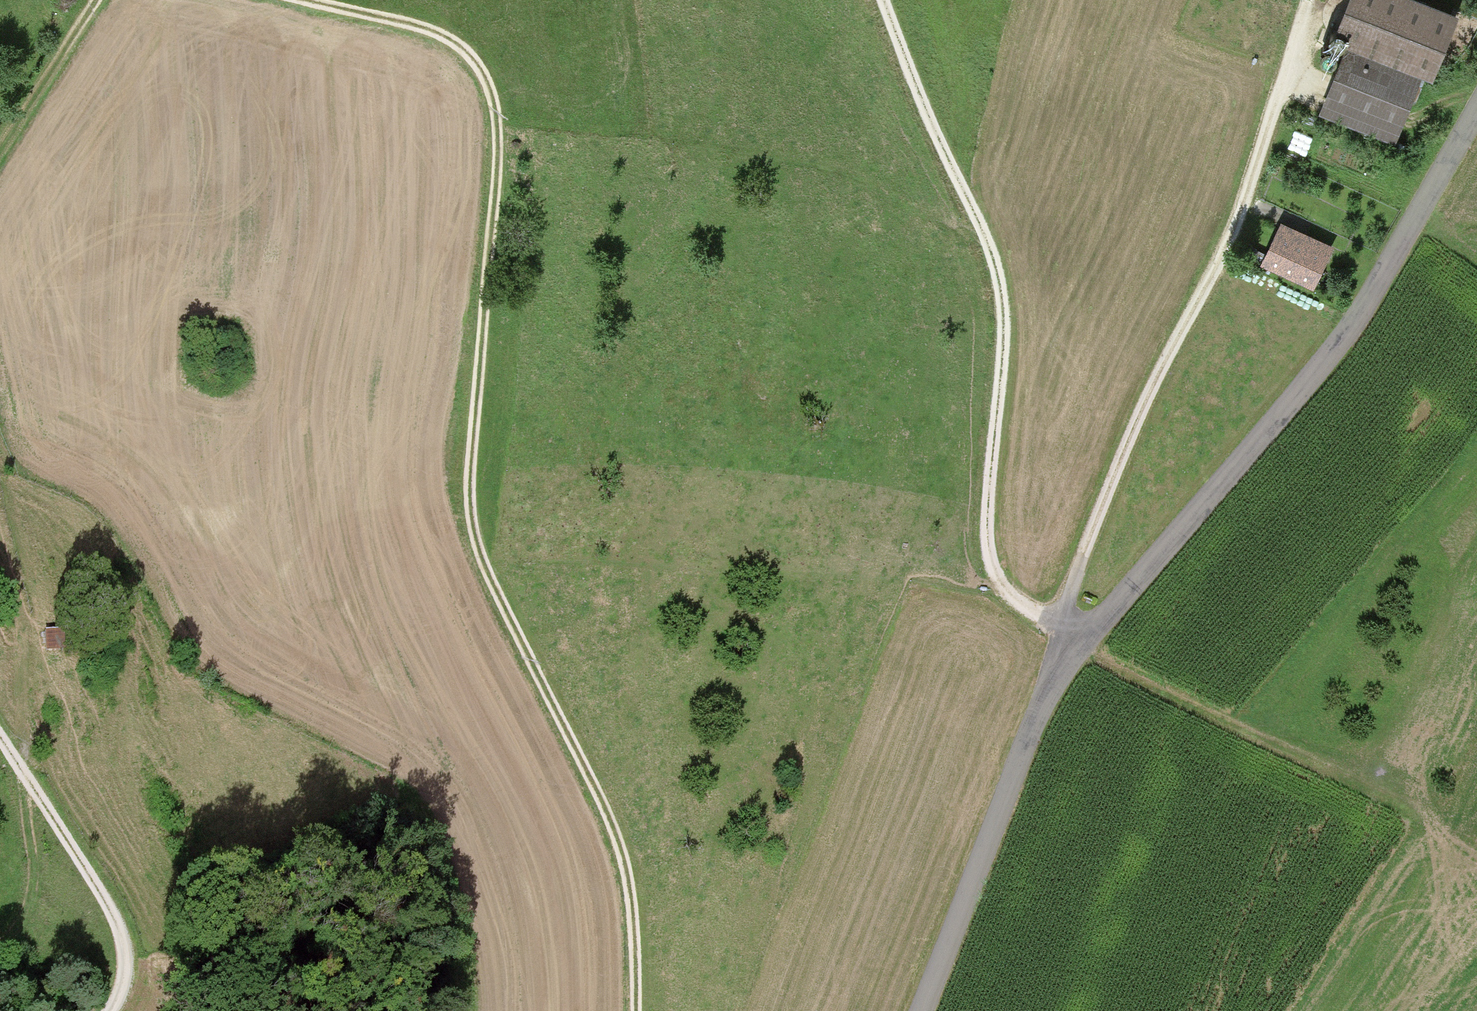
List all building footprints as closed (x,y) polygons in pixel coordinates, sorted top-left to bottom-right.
[(1408,0),(1349,0),(1335,34),(1349,39),(1345,50),(1422,81),(1431,85),(1458,20),(1408,0)] [(1422,81),(1345,50),(1317,120),(1394,151),(1422,81)] [(1280,227),(1260,269),(1313,294),(1332,252),(1280,227)] [(50,658),(76,655),(73,635),(47,637),(50,658)]
